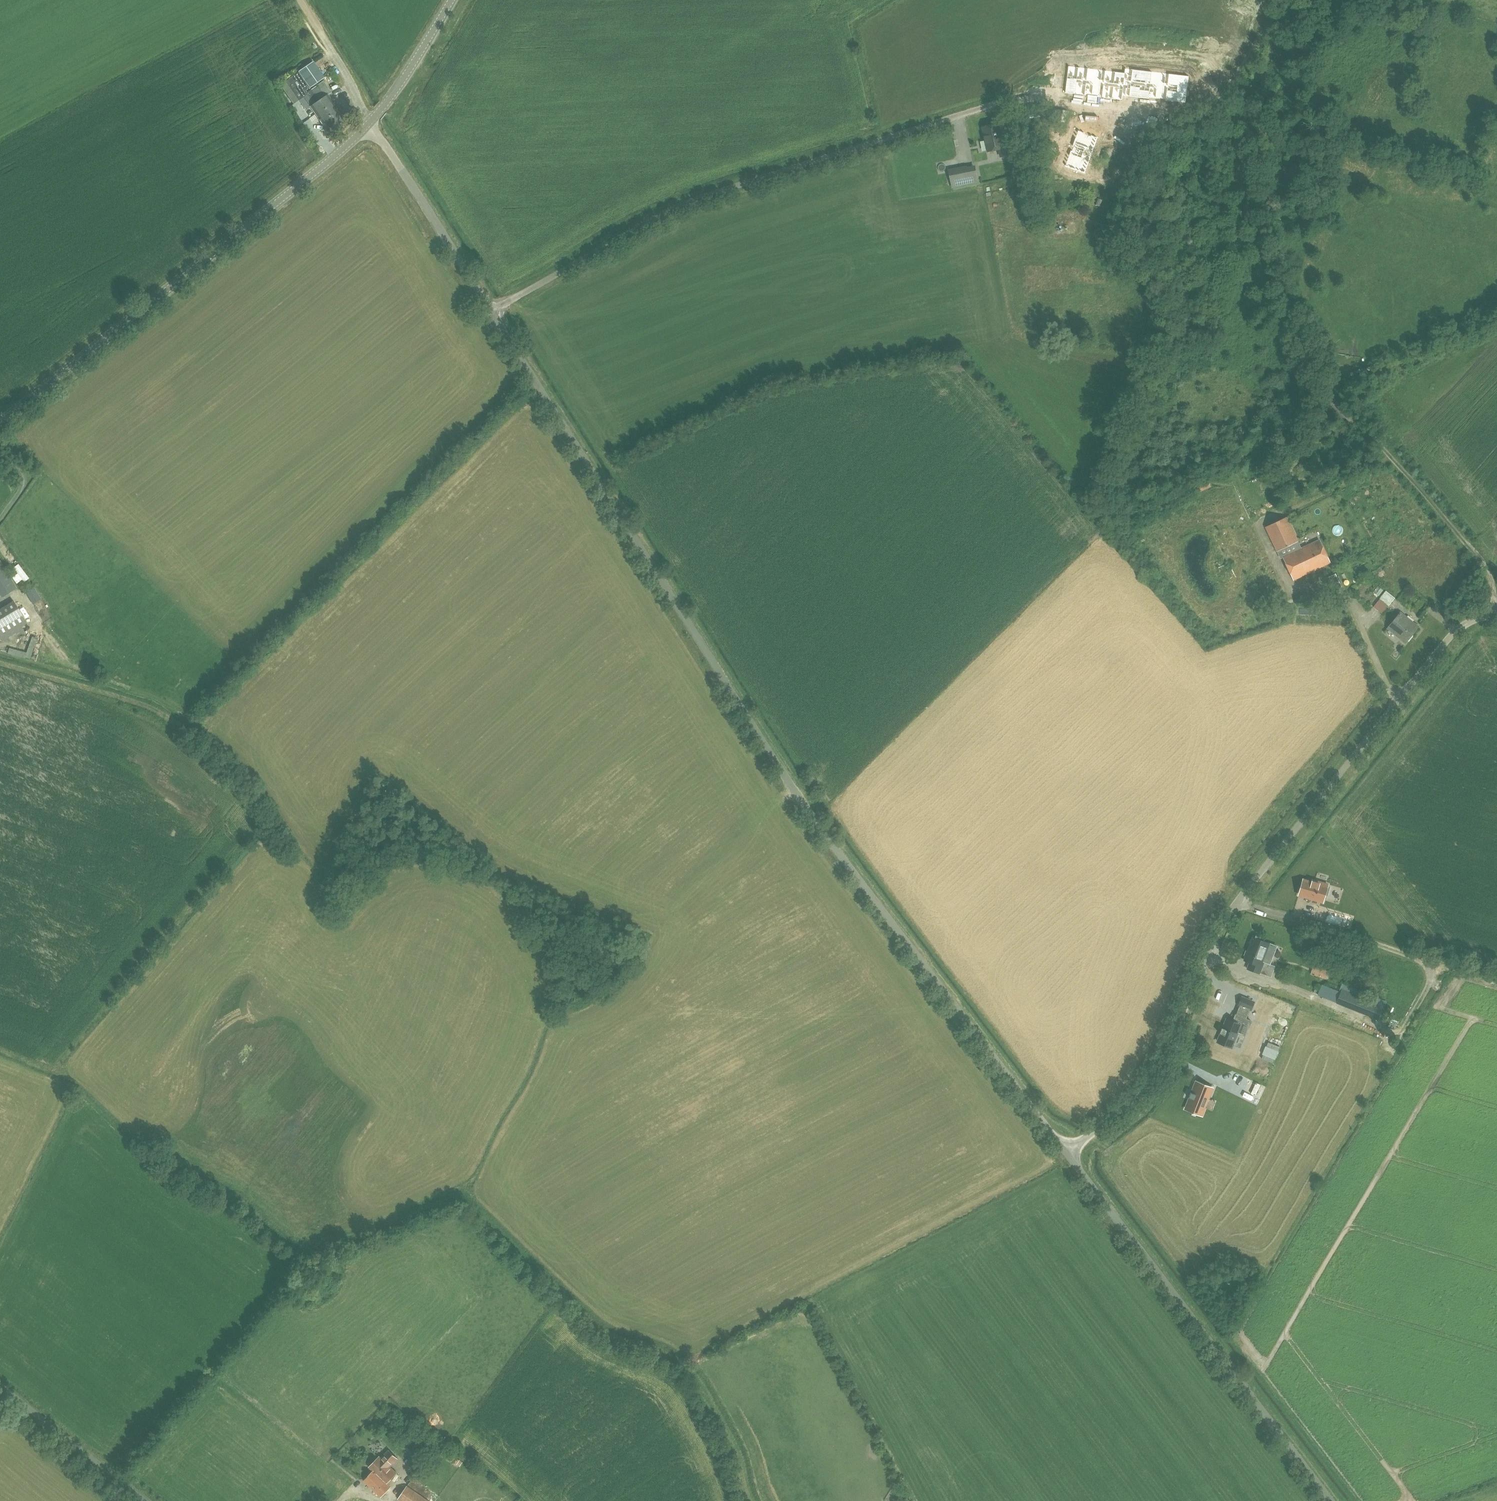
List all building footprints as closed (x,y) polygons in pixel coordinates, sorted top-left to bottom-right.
[(299,71),(310,87),(319,81),(308,65),(299,71)] [(1069,66),(1065,92),(1122,100),(1123,95),(1185,103),(1189,76),(1125,68),(1125,73),(1069,66)] [(310,87),(299,71),(280,84),(294,104),(307,94),(314,104),(310,106),(328,131),(337,125),(332,118),(319,100),(312,89),(306,93),(305,91),(310,87)] [(332,118),(337,125),(345,119),(328,94),(325,96),(317,85),(312,89),(319,100),(332,118)] [(963,135),(963,126),(968,126),(969,120),(956,120),(956,135),(963,135)] [(1081,122),(1068,158),(1088,165),(1101,129),(1081,122)] [(999,123),(983,127),(988,150),(999,148),(1001,156),(1013,153),(1008,132),(1001,133),(999,123)] [(1198,139),(1211,131),(1208,126),(1195,134),(1198,139)] [(960,168),(950,170),(953,186),(963,184),(960,168)] [(1214,484),(1201,489),(1203,493),(1216,488),(1214,484)] [(1294,580),(1330,562),(1320,540),(1299,550),(1296,542),(1298,541),(1287,517),(1266,527),(1280,559),(1283,557),(1294,580)] [(17,589),(0,560),(0,593),(2,597),(17,589)] [(1337,574),(1329,577),(1334,590),(1343,586),(1337,574)] [(1387,591),(1380,599),(1373,607),(1383,614),(1389,606),(1396,598),(1387,591)] [(13,602),(0,610),(0,639),(26,624),(13,602)] [(1406,642),(1418,627),(1400,613),(1388,627),(1406,642)] [(1305,879),(1295,892),(1315,908),(1327,892),(1314,882),(1312,884),(1305,879)] [(1262,961),(1268,943),(1254,937),(1249,950),(1248,950),(1246,951),(1244,955),(1245,956),(1246,957),(1245,960),(1250,962),(1247,968),(1260,973),(1264,961),(1262,961)] [(1329,971),(1322,968),(1319,976),(1327,978),(1329,971)] [(1339,992),(1322,985),(1318,994),(1338,1002),(1338,1003),(1360,1012),(1360,1011),(1379,1019),(1386,1001),(1342,984),(1339,992)] [(1242,997),(1239,1005),(1251,1009),(1254,1002),(1242,997)] [(1221,1034),(1218,1041),(1232,1047),(1238,1033),(1245,1035),(1251,1020),(1236,1014),(1233,1021),(1227,1019),(1224,1028),(1222,1027),(1220,1033),(1221,1034)] [(1190,1098),(1186,1108),(1202,1115),(1212,1088),(1196,1082),(1192,1092),(1190,1098)] [(462,1461),(445,1450),(443,1454),(460,1465),(462,1461)] [(396,1473),(388,1465),(392,1460),(394,1462),(397,1458),(389,1451),(382,1458),(380,1457),(370,1467),(374,1471),(365,1480),(381,1496),(391,1486),(387,1482),(396,1473)] [(407,1486),(398,1499),(401,1500),(429,1500),(407,1486)]
